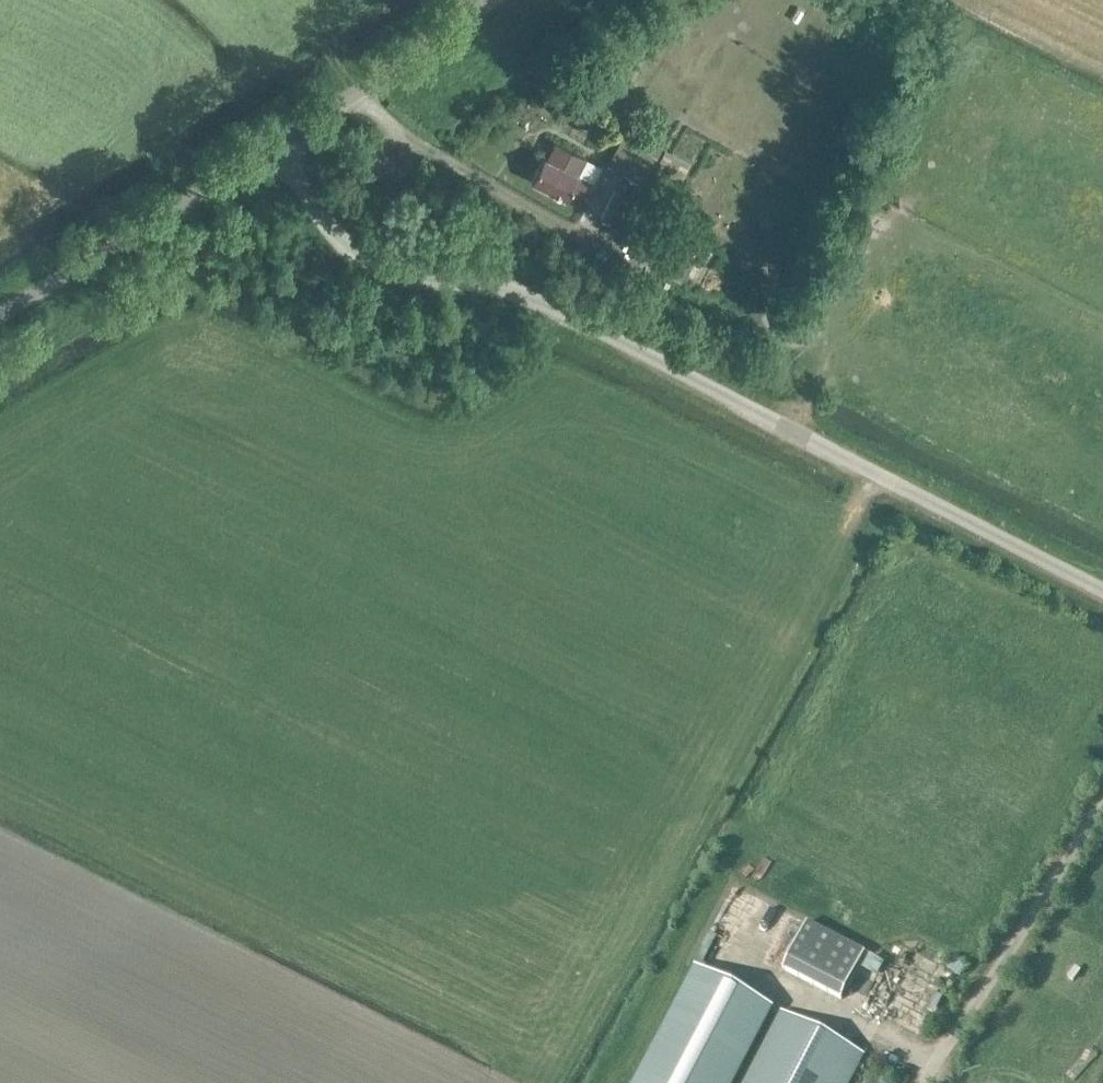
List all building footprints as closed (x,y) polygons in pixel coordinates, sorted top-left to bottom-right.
[(652,142),(657,133),(632,119),(607,166),(624,175),(617,188),(637,198),(644,186),(669,200),(680,179),(689,162),(652,142)] [(550,143),(543,157),(531,180),(548,189),(547,191),(561,198),(562,196),(565,198),(571,187),(590,197),(597,184),(577,175),(585,160),(550,143)] [(627,231),(641,204),(614,190),(600,218),(627,231)] [(641,263),(680,282),(703,237),(664,217),(641,263)] [(841,1001),(865,954),(807,922),(782,970),(841,1001)] [(774,1010),(696,969),(635,1082),(735,1082),(774,1010)] [(864,1056),(782,1013),(745,1082),(850,1082),(864,1056)]
